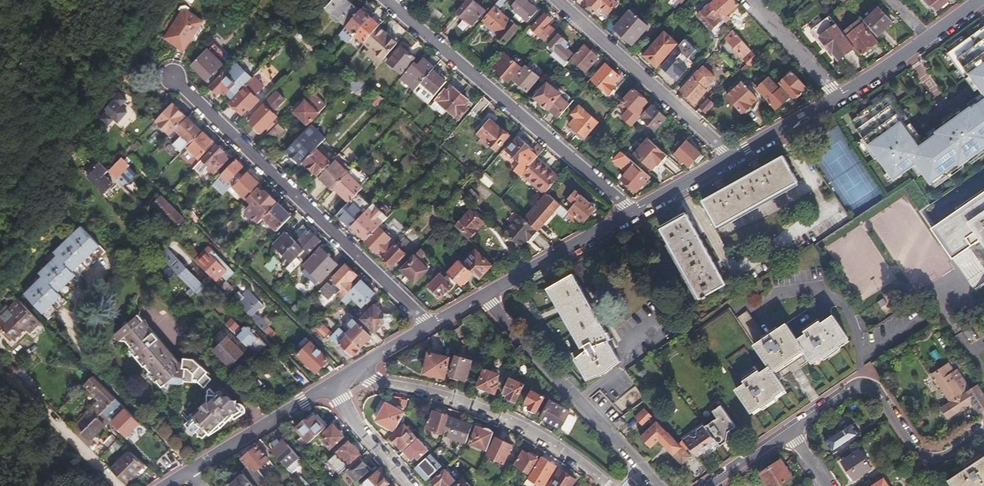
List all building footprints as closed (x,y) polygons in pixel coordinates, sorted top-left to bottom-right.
[(360,10),(348,0),(334,0),(326,8),(347,26),(360,10)] [(458,15),(461,17),(465,16),(472,23),(484,9),(474,0),(469,0),(459,11),(458,15)] [(504,2),(515,12),(517,10),(529,20),(539,8),(530,0),(506,0),(504,2)] [(589,3),(591,4),(591,6),(592,8),(595,8),(598,10),(601,7),(608,13),(617,3),(614,0),(591,0),(589,3)] [(709,4),(697,14),(711,30),(718,24),(714,18),(718,15),(725,21),(729,18),(727,16),(739,4),(735,0),(706,0),(709,4)] [(936,12),(950,0),(926,0),(936,12)] [(432,4),(425,12),(429,16),(436,8),(432,4)] [(499,8),(495,5),(484,18),(500,33),(499,34),(500,35),(499,38),(503,41),(506,40),(507,41),(521,27),(499,8)] [(864,21),(878,37),(894,23),(888,16),(890,14),(886,10),(884,12),(880,7),(864,21)] [(362,8),(360,10),(347,26),(339,34),(349,42),(356,34),(371,16),(370,15),(371,14),(366,10),(365,11),(362,8)] [(442,14),(436,8),(426,20),(432,25),(442,14)] [(181,11),(165,37),(184,50),(203,21),(186,9),(181,11)] [(630,10),(615,28),(632,43),(647,26),(630,10)] [(547,11),(534,26),(541,33),(540,35),(543,37),(544,35),(546,38),(556,27),(550,22),(554,17),(547,11)] [(301,26),(288,14),(285,17),(289,20),(287,22),(296,31),(301,26)] [(838,59),(854,47),(830,14),(811,29),(825,47),(827,45),(838,59)] [(372,17),(371,16),(356,34),(365,42),(379,26),(381,24),(378,21),(377,20),(373,17),(372,17)] [(858,17),(843,29),(862,54),(876,42),(858,17)] [(463,19),(458,26),(466,31),(471,24),(463,19)] [(851,122),(864,139),(862,140),(863,142),(859,145),(867,155),(871,153),(876,160),(878,158),(888,172),(884,175),(889,182),(893,179),(894,180),(912,166),(919,176),(923,173),(931,184),(932,183),(935,187),(963,167),(962,165),(969,159),(972,164),(983,155),(983,25),(982,26),(979,22),(973,27),(976,31),(965,39),(962,35),(947,46),(950,50),(947,52),(948,54),(944,57),(949,64),(953,61),(958,68),(954,71),(960,79),(968,72),(970,75),(966,78),(975,90),(979,87),(983,92),(968,103),(970,106),(937,130),(935,127),(928,133),(931,137),(925,141),(911,123),(907,126),(904,122),(908,119),(907,117),(911,114),(907,108),(903,111),(890,94),(886,96),(883,92),(871,102),(874,106),(872,107),(871,106),(858,115),(859,117),(851,122)] [(379,26),(365,42),(372,47),(367,53),(380,64),(400,40),(387,29),(385,32),(379,26)] [(315,29),(312,32),(319,38),(322,35),(315,29)] [(748,64),(740,71),(742,74),(757,60),(732,30),(726,37),(748,64)] [(552,54),(560,61),(565,65),(568,62),(566,60),(573,53),(565,46),(569,41),(565,37),(565,35),(562,32),(560,32),(547,46),(554,52),(552,54)] [(655,41),(643,55),(656,67),(669,53),(678,43),(665,32),(655,41)] [(664,68),(678,81),(688,69),(683,64),(695,51),(687,43),(683,40),(671,53),(672,55),(668,60),(670,61),(664,68)] [(214,43),(192,65),(207,79),(217,69),(219,71),(228,62),(226,59),(229,57),(214,43)] [(572,57),(571,58),(586,71),(599,56),(585,43),(572,57)] [(403,46),(389,60),(402,71),(415,56),(413,55),(413,53),(410,50),(408,51),(403,46)] [(504,51),(492,66),(509,80),(521,66),(504,51)] [(413,62),(401,76),(416,89),(422,81),(433,69),(435,67),(425,58),(417,66),(413,62)] [(235,61),(211,85),(218,92),(221,90),(225,94),(227,92),(232,98),(245,85),(252,77),(235,61)] [(608,61),(594,76),(611,91),(617,84),(615,82),(621,75),(610,65),(611,63),(608,61)] [(128,62),(97,112),(109,124),(115,118),(119,122),(120,121),(126,127),(131,122),(133,123),(139,116),(126,103),(129,100),(123,94),(126,91),(123,88),(125,85),(123,83),(131,75),(136,80),(141,74),(136,69),(128,62)] [(526,65),(514,79),(528,90),(539,76),(526,65)] [(702,65),(681,90),(695,103),(707,90),(705,89),(706,85),(714,76),(702,65)] [(433,69),(422,81),(437,93),(447,81),(433,69)] [(793,73),(781,84),(794,98),(796,97),(801,93),(801,92),(806,87),(793,73)] [(264,86),(253,76),(252,77),(245,85),(246,86),(231,102),(231,103),(230,104),(235,109),(236,107),(243,113),(248,108),(250,110),(260,99),(255,95),(264,86)] [(769,103),(775,109),(789,96),(782,88),(779,91),(769,80),(758,89),(770,102),(769,103)] [(547,106),(559,117),(569,105),(558,95),(560,92),(548,81),(545,85),(543,83),(539,87),(542,89),(536,96),(539,100),(538,101),(546,108),(547,106)] [(373,88),(366,82),(365,83),(359,88),(367,95),(373,88)] [(742,82),(727,96),(742,112),(744,111),(747,112),(750,108),(750,105),(757,98),(742,82)] [(158,86),(156,83),(151,86),(156,93),(160,90),(158,86)] [(447,109),(462,93),(455,87),(450,92),(447,89),(432,105),(443,114),(447,109)] [(633,124),(638,118),(644,111),(640,108),(648,99),(635,88),(622,103),(628,108),(622,115),(633,124)] [(276,91),(248,121),(254,127),(253,127),(259,133),(259,132),(261,133),(269,125),(271,126),(274,123),(272,121),(277,116),(273,112),(285,99),(276,91)] [(300,100),(294,106),(296,108),(294,111),(308,124),(318,113),(326,105),(313,91),(305,99),(302,103),(300,100)] [(383,96),(379,93),(373,99),(377,103),(383,96)] [(469,100),(462,93),(447,109),(459,119),(469,108),(465,104),(469,100)] [(383,97),(383,96),(377,103),(382,108),(389,101),(383,97)] [(490,101),(484,96),(473,108),(479,113),(490,101)] [(707,99),(700,107),(705,112),(713,104),(707,99)] [(187,116),(172,103),(155,121),(160,126),(158,128),(162,131),(164,130),(170,135),(187,116)] [(655,106),(652,103),(644,111),(638,118),(642,122),(645,122),(646,120),(656,129),(667,116),(655,106)] [(575,116),(569,123),(572,125),(570,127),(578,133),(579,131),(585,135),(598,120),(579,104),(572,113),(575,116)] [(187,116),(170,135),(167,137),(182,151),(187,146),(201,130),(187,116)] [(491,120),(479,134),(483,137),(481,139),(488,144),(490,143),(497,149),(510,135),(509,134),(509,131),(506,128),(504,128),(502,127),(500,128),(491,120)] [(278,122),(264,137),(272,145),(286,130),(278,122)] [(311,124),(287,150),(301,164),(304,161),(316,148),(326,138),(311,124)] [(201,130),(187,146),(200,158),(215,142),(202,129),(201,130)] [(515,169),(522,174),(536,157),(544,147),(538,142),(533,148),(519,136),(507,150),(521,162),(515,169)] [(648,138),(648,137),(634,153),(653,170),(657,165),(659,166),(669,155),(648,138)] [(687,140),(676,153),(690,164),(696,158),(699,160),(704,154),(699,150),(699,148),(694,145),(694,146),(687,140)] [(231,156),(227,152),(227,150),(221,144),(219,145),(218,144),(203,160),(202,159),(195,167),(200,173),(204,173),(208,169),(214,174),(217,170),(231,156)] [(316,148),(304,161),(318,175),(331,162),(316,148)] [(645,183),(651,176),(623,152),(617,159),(629,170),(623,177),(637,190),(644,182),(645,183)] [(411,153),(402,163),(408,168),(417,158),(411,153)] [(318,175),(317,176),(332,189),(334,187),(349,172),(342,165),(345,162),(338,155),(331,162),(318,175)] [(719,191),(703,199),(718,225),(798,181),(784,155),(762,167),(760,164),(756,166),(753,168),(754,171),(726,187),(724,184),(720,186),(717,188),(719,191)] [(123,157),(110,170),(125,184),(135,173),(129,166),(130,164),(123,157)] [(536,157),(522,174),(544,193),(545,191),(558,177),(543,165),(544,164),(536,157)] [(236,159),(218,178),(214,182),(225,193),(229,189),(241,176),(238,173),(244,167),(236,159)] [(97,167),(89,176),(105,192),(113,183),(111,181),(112,180),(111,178),(109,179),(104,174),(108,170),(100,161),(96,166),(97,167)] [(354,166),(349,172),(334,187),(350,202),(356,195),(364,187),(362,186),(370,177),(364,172),(362,174),(354,166)] [(246,171),(241,176),(229,189),(234,193),(237,190),(247,199),(248,199),(259,187),(261,185),(246,171)] [(484,174),(481,178),(489,185),(492,181),(484,174)] [(264,192),(259,187),(248,199),(253,204),(247,211),(259,223),(264,217),(266,215),(264,214),(276,201),(266,190),(264,192)] [(588,217),(593,221),(605,214),(594,206),(596,203),(593,200),(590,202),(577,190),(570,197),(577,203),(572,209),(570,210),(583,222),(588,217)] [(959,208),(932,225),(953,257),(981,238),(983,243),(983,190),(959,208)] [(544,193),(523,217),(538,229),(561,203),(549,193),(549,194),(545,191),(544,193)] [(365,213),(370,208),(356,195),(350,202),(338,215),(351,228),(353,226),(364,214),(365,213)] [(161,197),(154,205),(178,227),(185,220),(161,197)] [(266,215),(264,217),(278,230),(292,216),(278,202),(266,215)] [(451,206),(447,202),(440,211),(443,214),(444,214),(451,206)] [(437,215),(440,211),(433,204),(429,208),(437,215)] [(379,213),(372,206),(370,208),(365,213),(364,214),(353,226),(368,239),(378,228),(379,227),(391,214),(384,207),(379,213)] [(470,208),(455,224),(468,236),(469,235),(473,235),(475,232),(475,229),(483,220),(470,208)] [(189,209),(185,212),(197,223),(200,220),(189,209)] [(569,211),(566,214),(578,224),(582,223),(569,211)] [(503,232),(519,246),(527,236),(530,239),(538,229),(523,217),(519,213),(503,232)] [(688,214),(662,228),(701,298),(703,297),(704,298),(708,296),(707,294),(727,283),(719,269),(721,268),(718,262),(716,263),(700,234),(702,233),(698,226),(696,227),(688,214)] [(321,241),(310,230),(304,225),(298,231),(303,236),(298,241),(293,236),(288,230),(276,242),(287,253),(286,253),(289,256),(282,263),(292,272),(301,262),(304,259),(310,252),(321,241)] [(43,277),(25,295),(49,321),(67,303),(64,300),(81,283),(77,280),(105,252),(82,227),(54,254),(57,258),(40,274),(43,277)] [(368,239),(366,241),(383,257),(396,243),(387,235),(390,232),(387,229),(384,232),(379,227),(378,228),(368,239)] [(402,239),(384,258),(392,265),(399,258),(401,261),(407,254),(406,253),(411,247),(402,239)] [(218,282),(229,294),(234,290),(230,286),(231,285),(228,281),(236,273),(209,246),(196,260),(218,282)] [(179,274),(198,295),(206,287),(168,247),(166,248),(161,253),(180,273),(179,274)] [(322,247),(305,265),(307,267),(302,271),(315,285),(320,280),(322,281),(339,264),(322,247)] [(473,247),(460,259),(474,272),(480,278),(486,272),(484,271),(491,264),(473,247)] [(421,248),(402,269),(415,282),(429,267),(427,265),(429,263),(422,256),(425,252),(421,248)] [(272,258),(265,266),(271,272),(278,264),(272,258)] [(449,271),(462,284),(463,283),(466,283),(469,280),(468,278),(474,272),(460,259),(449,271)] [(346,264),(319,291),(328,300),(335,293),(336,294),(340,291),(341,292),(337,296),(341,300),(354,286),(350,281),(357,274),(346,264)] [(441,273),(431,284),(442,295),(453,284),(447,279),(450,276),(447,273),(444,276),(441,273)] [(573,352),(588,380),(605,373),(619,361),(608,342),(613,339),(608,331),(606,332),(575,273),(548,288),(581,347),(573,352)] [(361,279),(354,286),(341,300),(346,305),(351,300),(350,298),(352,296),(362,306),(375,292),(361,279)] [(206,287),(198,295),(204,300),(217,286),(212,281),(206,287)] [(240,291),(233,298),(265,330),(269,326),(254,312),(262,304),(248,290),(243,294),(240,291)] [(20,301),(0,321),(0,338),(12,351),(19,344),(20,345),(30,337),(34,341),(47,329),(20,301)] [(374,303),(360,318),(375,332),(385,321),(390,321),(392,319),(394,317),(392,314),(390,313),(385,313),(374,303)] [(746,382),(736,389),(751,411),(760,405),(762,407),(776,397),(775,395),(785,388),(773,371),(804,350),(812,361),(821,355),(822,357),(838,346),(837,344),(848,337),(833,314),(821,323),(819,320),(804,330),(806,332),(797,338),(786,322),(765,336),(747,310),(737,317),(769,366),(760,372),(758,370),(744,379),(746,382)] [(127,320),(127,326),(116,334),(114,341),(118,344),(124,343),(135,353),(132,355),(134,357),(137,354),(144,360),(140,363),(143,366),(147,362),(169,385),(172,381),(178,387),(188,383),(199,383),(206,390),(217,381),(198,357),(186,358),(187,362),(183,361),(151,324),(146,326),(144,324),(145,322),(141,316),(134,322),(127,320)] [(233,318),(226,324),(256,355),(267,344),(247,324),(242,329),(233,318)] [(346,333),(360,347),(369,337),(371,336),(356,322),(353,318),(349,323),(352,326),(346,333)] [(321,320),(316,327),(326,336),(332,331),(321,320)] [(269,326),(265,330),(272,338),(276,334),(269,326)] [(968,338),(975,334),(971,327),(964,331),(968,338)] [(352,356),(360,347),(346,333),(340,328),(331,338),(338,345),(339,344),(352,356)] [(228,337),(214,350),(228,365),(230,364),(232,364),(236,361),(236,358),(242,352),(228,337)] [(303,346),(309,341),(305,337),(299,343),(303,346)] [(305,348),(299,355),(316,372),(324,364),(326,364),(328,362),(328,359),(309,341),(303,346),(305,348)] [(938,348),(932,352),(937,360),(943,356),(938,348)] [(453,358),(453,357),(439,354),(440,351),(432,349),(432,353),(430,352),(425,371),(430,372),(430,374),(430,375),(431,376),(433,377),(434,377),(436,377),(437,375),(438,374),(445,376),(446,372),(449,373),(453,358)] [(456,358),(453,357),(453,358),(449,373),(452,374),(452,375),(453,376),(455,377),(457,377),(458,377),(459,376),(467,379),(471,367),(473,368),(475,363),(472,362),(473,359),(458,354),(456,358)] [(933,374),(939,382),(940,381),(953,401),(944,407),(949,416),(974,400),(981,411),(983,409),(983,393),(983,391),(979,385),(973,388),(973,387),(972,387),(971,387),(970,387),(969,387),(954,363),(951,365),(946,358),(930,368),(933,374)] [(481,386),(479,390),(485,392),(487,388),(496,392),(499,384),(497,383),(500,376),(498,375),(500,371),(493,368),(491,373),(485,371),(479,386),(481,386)] [(79,437),(116,398),(93,375),(83,385),(99,400),(84,416),(85,416),(76,426),(77,427),(73,431),(79,437)] [(510,378),(504,392),(507,393),(505,397),(507,397),(507,399),(512,401),(513,400),(515,401),(523,384),(510,378)] [(212,388),(208,392),(208,403),(201,409),(190,416),(194,420),(182,428),(193,440),(199,436),(202,439),(207,435),(209,437),(226,425),(222,420),(224,418),(228,420),(236,412),(239,414),(246,409),(246,408),(246,406),(246,404),(245,401),(243,399),(240,398),(239,398),(237,397),(236,398),(234,398),(233,399),(228,395),(228,394),(228,393),(228,392),(227,392),(227,391),(226,391),(226,390),(225,390),(225,389),(224,389),(222,389),(220,389),(219,389),(218,389),(216,390),(216,391),(215,392),(212,388)] [(533,389),(527,401),(530,403),(528,407),(529,407),(530,409),(533,411),(535,410),(536,410),(544,395),(533,389)] [(142,424),(116,398),(79,437),(89,448),(94,444),(91,441),(111,421),(112,422),(113,421),(119,427),(117,429),(119,432),(121,430),(128,437),(142,424)] [(408,400),(400,398),(398,402),(407,406),(408,400)] [(551,398),(541,415),(560,426),(568,411),(560,407),(561,404),(551,398)] [(405,424),(407,413),(405,413),(405,411),(384,400),(379,410),(384,412),(380,419),(381,422),(396,430),(396,428),(398,430),(405,424)] [(704,425),(719,445),(720,446),(726,441),(726,435),(728,435),(732,433),(730,430),(736,426),(721,404),(712,410),(717,417),(704,425)] [(638,410),(635,405),(630,408),(634,413),(638,410)] [(634,413),(630,408),(624,414),(628,418),(634,413)] [(431,419),(429,426),(444,431),(449,415),(448,415),(449,412),(441,409),(441,411),(436,409),(432,419),(431,419)] [(297,428),(309,443),(326,427),(314,415),(308,421),(306,419),(297,428)] [(450,416),(442,445),(449,451),(453,437),(467,441),(473,423),(450,416)] [(620,419),(612,425),(617,430),(624,423),(620,419)] [(650,448),(658,440),(681,464),(689,456),(684,451),(688,448),(681,441),(681,440),(677,444),(656,421),(639,437),(650,448)] [(852,421),(825,439),(834,452),(860,434),(852,421)] [(327,437),(323,440),(330,448),(343,436),(341,434),(341,432),(339,430),(337,429),(333,425),(324,433),(327,437)] [(406,425),(392,437),(393,438),(393,440),(397,444),(399,444),(402,447),(404,449),(416,438),(406,425)] [(478,425),(473,443),(487,447),(492,430),(491,429),(491,428),(489,427),(488,426),(486,426),(485,427),(478,425)] [(689,435),(681,441),(688,448),(696,457),(702,453),(704,453),(705,451),(708,448),(715,449),(715,447),(718,445),(719,446),(719,445),(704,425),(703,425),(696,430),(695,436),(689,435)] [(627,426),(619,433),(625,440),(633,432),(627,426)] [(116,439),(111,435),(104,444),(109,448),(116,439)] [(496,436),(488,452),(505,461),(513,444),(504,439),(505,437),(499,435),(498,436),(496,436)] [(419,438),(405,450),(413,459),(416,456),(419,458),(429,449),(419,438)] [(121,444),(116,439),(109,448),(108,449),(113,453),(121,444)] [(340,447),(334,451),(336,454),(328,461),(340,473),(348,465),(360,454),(358,452),(359,452),(356,448),(355,446),(354,445),(351,444),(350,444),(348,442),(341,448),(340,447)] [(278,443),(275,446),(278,448),(274,452),(278,456),(277,456),(289,468),(299,460),(300,459),(289,446),(288,447),(285,443),(281,446),(278,443)] [(241,457),(247,464),(241,469),(244,472),(254,485),(259,485),(262,483),(267,480),(259,470),(258,468),(269,459),(257,444),(241,457)] [(527,472),(530,473),(539,459),(537,458),(538,457),(536,456),(537,454),(532,450),(531,452),(529,451),(528,452),(523,449),(516,462),(528,470),(527,472)] [(111,470),(124,484),(142,463),(128,450),(111,470)] [(860,450),(843,462),(854,478),(872,467),(860,450)] [(431,454),(417,467),(427,478),(442,465),(431,454)] [(528,477),(542,485),(543,485),(556,465),(540,456),(539,459),(530,473),(528,477)] [(949,479),(954,485),(983,485),(983,457),(949,479)] [(361,458),(348,470),(357,481),(368,471),(364,467),(367,465),(361,458)] [(760,472),(769,485),(778,485),(792,477),(792,476),(793,475),(789,468),(787,469),(781,459),(760,472)] [(300,468),(299,460),(289,468),(288,470),(293,475),(300,468)] [(433,481),(437,485),(441,485),(442,485),(448,485),(461,475),(456,469),(452,472),(448,467),(433,481)] [(549,485),(571,485),(576,479),(567,473),(567,471),(564,469),(562,469),(561,468),(549,485)] [(390,484),(378,471),(363,485),(387,485),(390,484)] [(244,472),(230,484),(232,485),(254,485),(244,472)]
